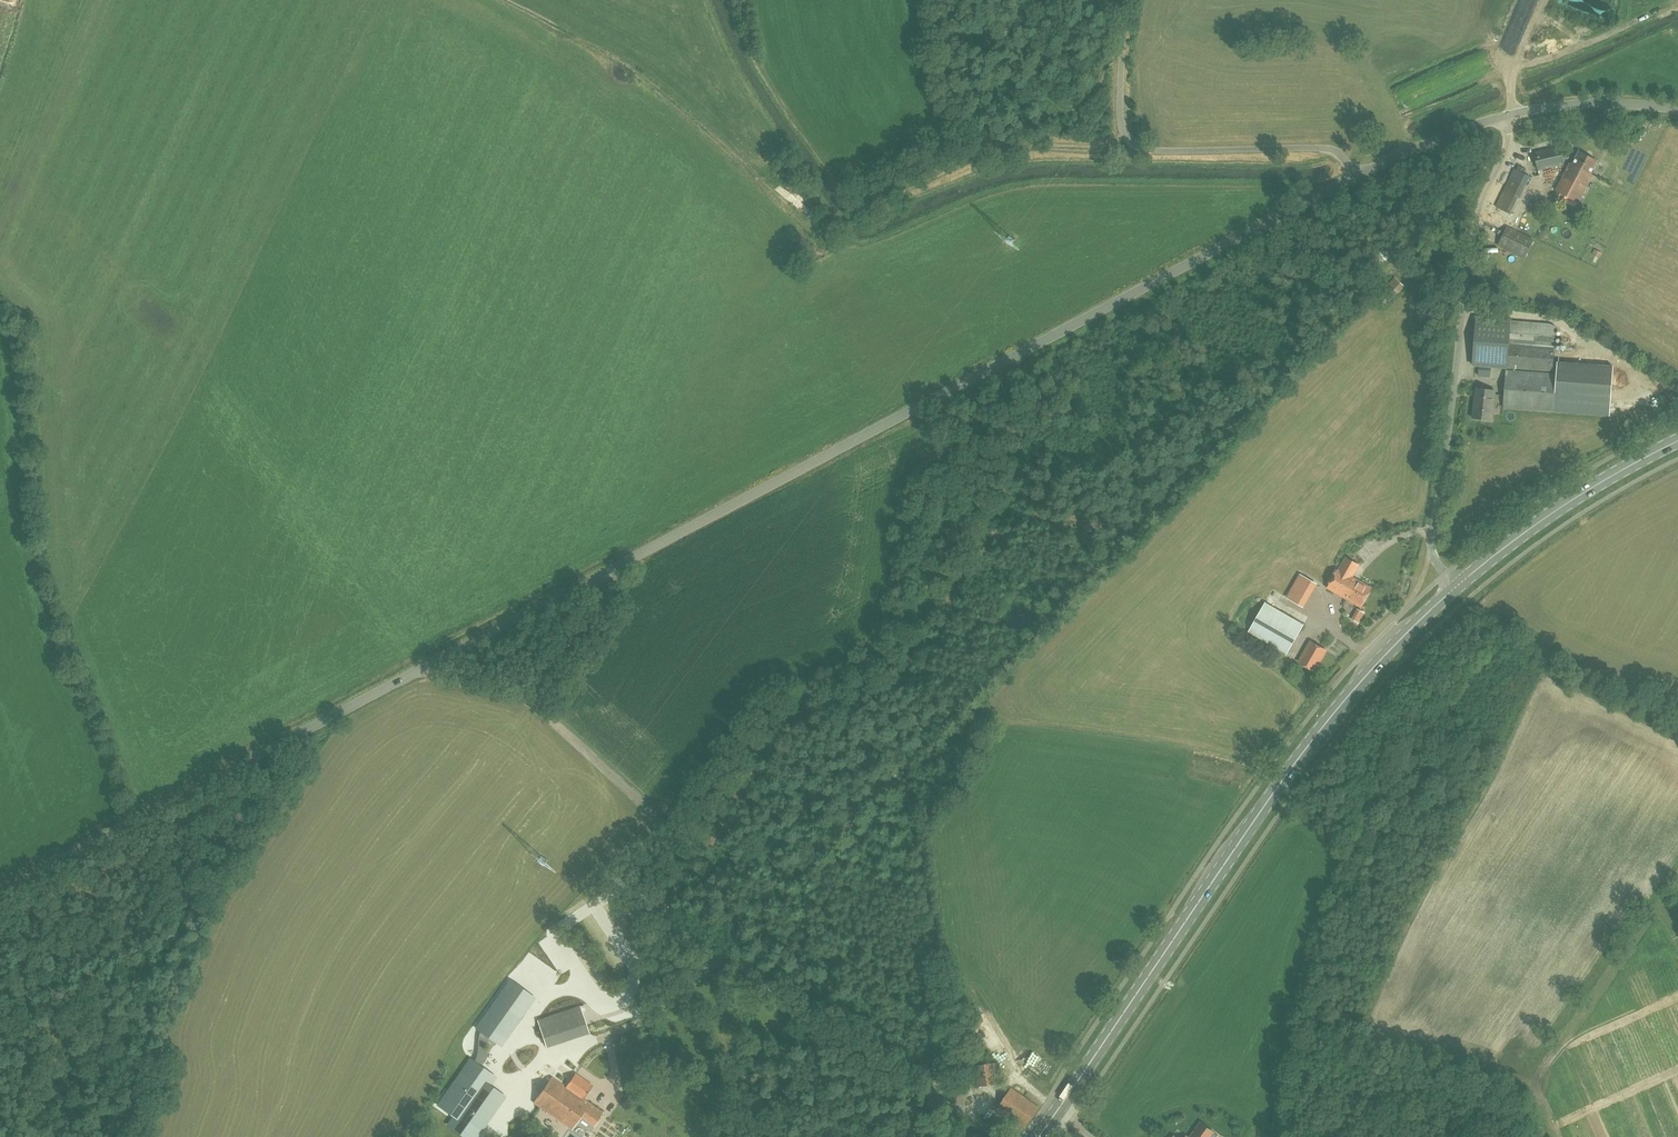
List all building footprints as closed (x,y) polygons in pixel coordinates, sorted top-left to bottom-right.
[(1564,164),(1560,146),(1534,152),(1538,170),(1564,164)] [(1590,173),(1597,161),(1579,151),(1573,164),(1570,163),(1556,191),(1578,202),(1593,175),(1590,173)] [(1530,176),(1515,169),(1496,207),(1509,213),(1517,197),(1519,198),(1530,176)] [(1507,227),(1499,245),(1524,258),(1533,239),(1507,227)] [(1476,318),(1473,365),(1514,368),(1553,371),(1557,323),(1512,320),(1512,321),(1476,318)] [(1504,407),(1515,408),(1610,416),(1613,367),(1558,363),(1557,373),(1518,371),(1507,370),(1504,407)] [(1492,420),(1495,390),(1476,388),(1473,418),(1492,420)] [(1361,607),(1372,588),(1352,577),(1358,565),(1346,558),(1340,570),(1338,569),(1327,587),(1361,607)] [(1299,578),(1288,598),(1303,606),(1316,583),(1310,580),(1301,575),(1299,578)] [(1304,624),(1265,602),(1249,632),(1287,654),(1304,624)] [(1363,623),(1370,613),(1364,609),(1357,619),(1363,623)] [(1326,650),(1311,642),(1299,662),(1315,671),(1326,650)] [(535,998),(511,981),(478,1027),(502,1044),(535,998)] [(580,1006),(538,1020),(547,1046),(589,1031),(580,1006)] [(969,1060),(978,1059),(974,1028),(965,1029),(969,1060)] [(471,1059),(442,1099),(458,1110),(452,1118),(476,1136),(505,1096),(489,1085),(495,1076),(471,1059)] [(978,1086),(1000,1084),(997,1062),(975,1065),(978,1086)] [(595,1125),(604,1113),(583,1099),(593,1085),(576,1073),(566,1086),(552,1076),(534,1102),(572,1129),(581,1116),(595,1125)] [(1026,1128),(1039,1108),(1011,1088),(997,1108),(1026,1128)] [(1217,1135),(1213,1133),(1213,1132),(1211,1131),(1201,1123),(1191,1136),(1216,1136),(1217,1135)]
